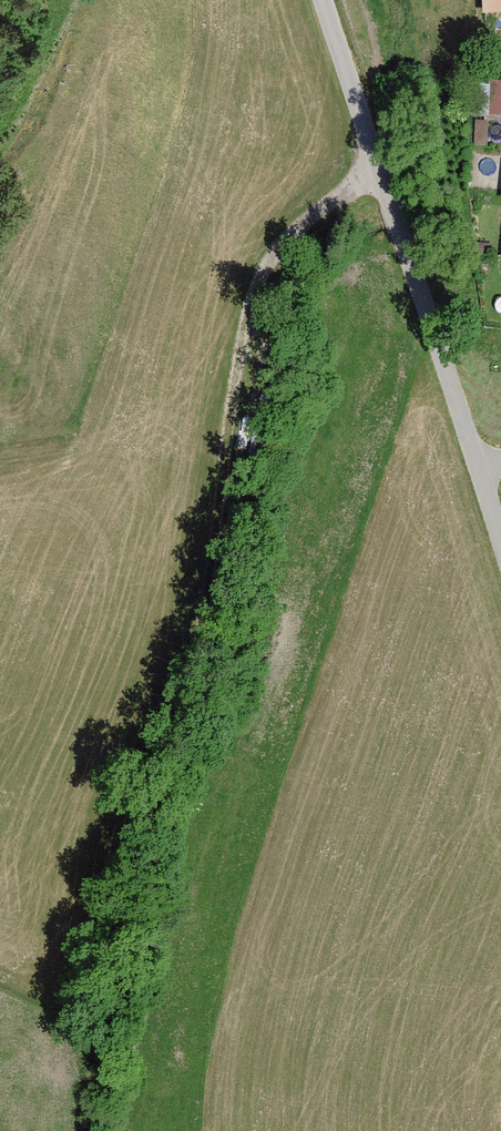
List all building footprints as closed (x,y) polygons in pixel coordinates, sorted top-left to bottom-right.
[(479,80),(478,109),(500,109),(500,81),(479,80)]
